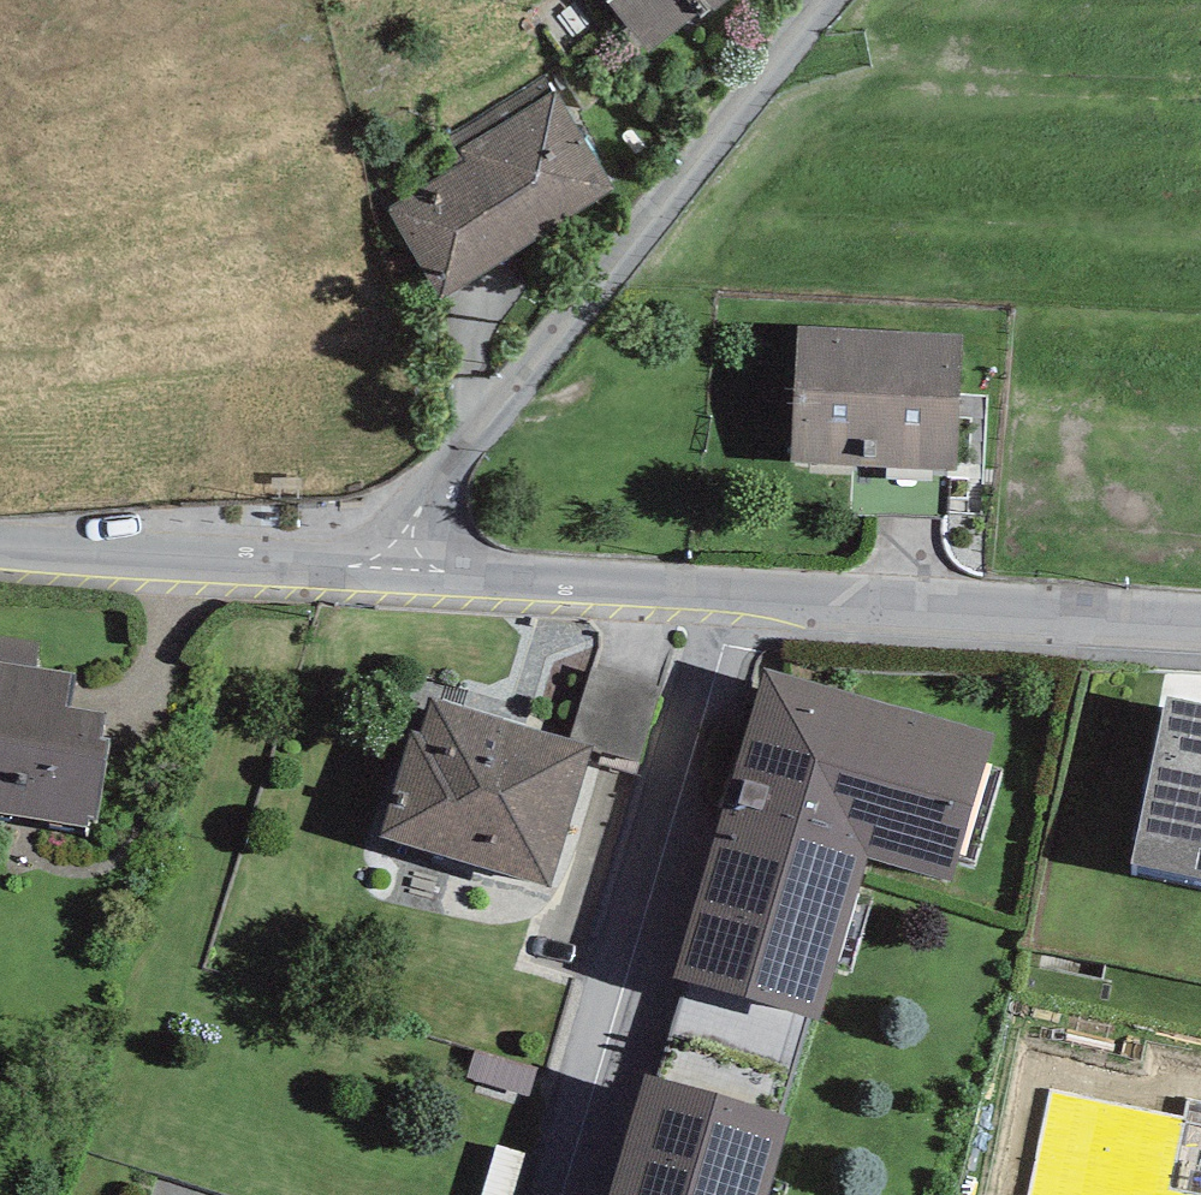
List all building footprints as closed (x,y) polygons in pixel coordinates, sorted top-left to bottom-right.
[(608,2),(650,51),(712,7),(715,11),(729,0),(610,0),(608,2)] [(546,73),(448,134),(466,161),(387,208),(441,298),(615,187),(546,73)] [(960,335),(797,326),(793,462),(957,470),(960,335)] [(36,668),(39,640),(0,636),(0,662),(36,668)] [(86,826),(87,817),(97,818),(110,738),(101,737),(104,714),(69,709),(74,674),(36,668),(0,662),(0,812),(86,826)] [(993,735),(765,668),(673,977),(819,1021),(866,857),(950,881),(993,735)] [(1169,696),(1134,864),(1200,878),(1200,703),(1169,696)] [(593,746),(432,698),(423,732),(412,730),(381,836),(551,887),(593,746)] [(530,1096),(538,1068),(477,1050),(469,1078),(530,1096)] [(644,1075),(609,1194),(767,1194),(789,1118),(644,1075)] [(1050,1088),(1028,1194),(1200,1194),(1200,1120),(1184,1117),(1050,1088)] [(1200,1120),(1200,1099),(1188,1096),(1184,1117),(1200,1120)] [(496,1144),(481,1194),(515,1194),(527,1153),(496,1144)]
